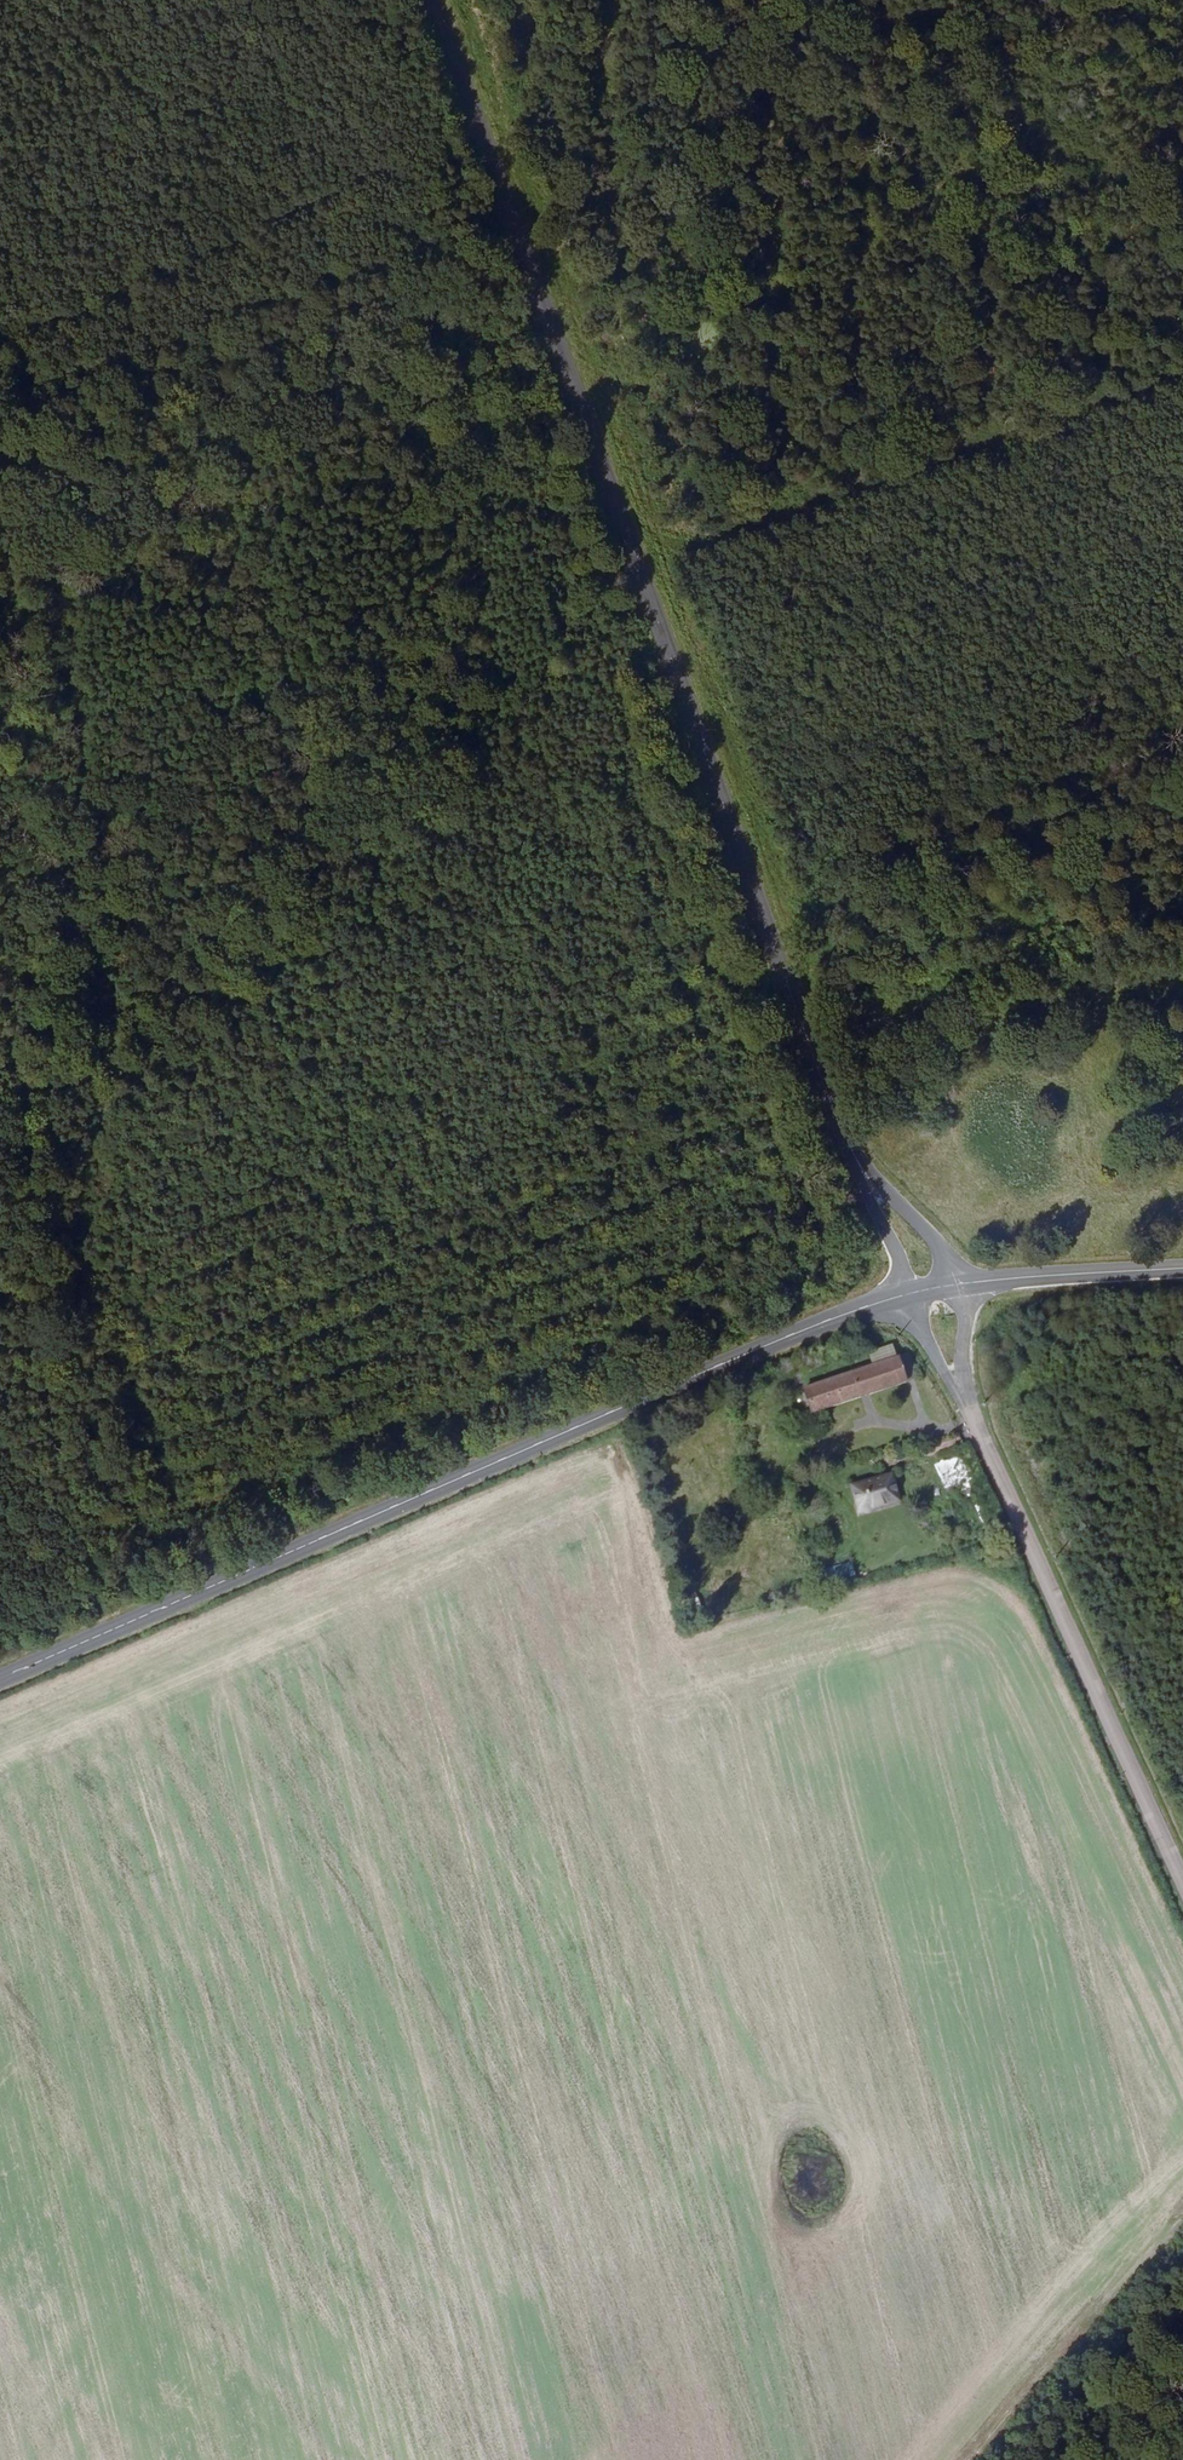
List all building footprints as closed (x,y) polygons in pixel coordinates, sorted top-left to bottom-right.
[(873,1362),(898,1355),(895,1344),(869,1352),(873,1362)] [(898,1360),(800,1393),(808,1419),(905,1385),(898,1360)] [(963,1455),(936,1464),(945,1489),(972,1479),(963,1455)] [(895,1477),(854,1487),(861,1514),(901,1504),(895,1477)] [(833,1585),(857,1579),(852,1561),(829,1568),(833,1585)]
